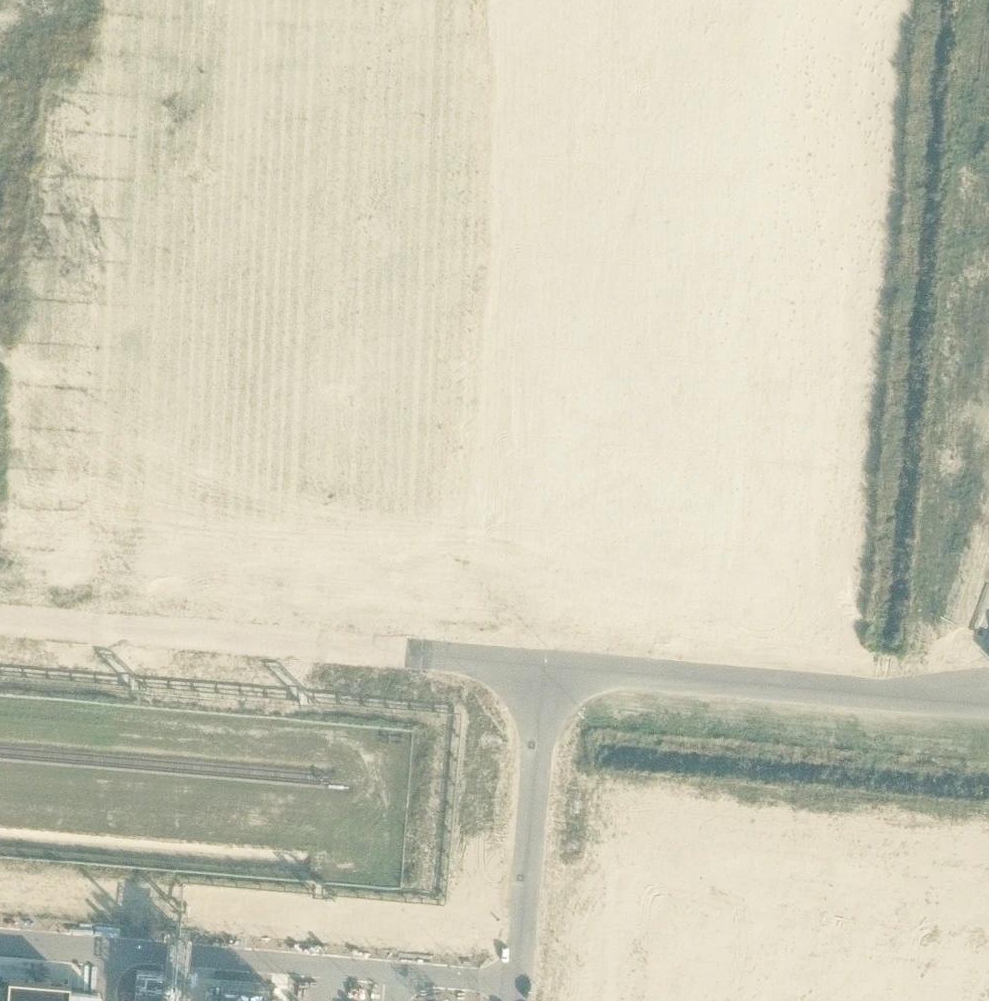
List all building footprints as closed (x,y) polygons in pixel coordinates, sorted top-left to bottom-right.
[(7,1000),(70,1000),(71,983),(9,977),(7,1000)]
